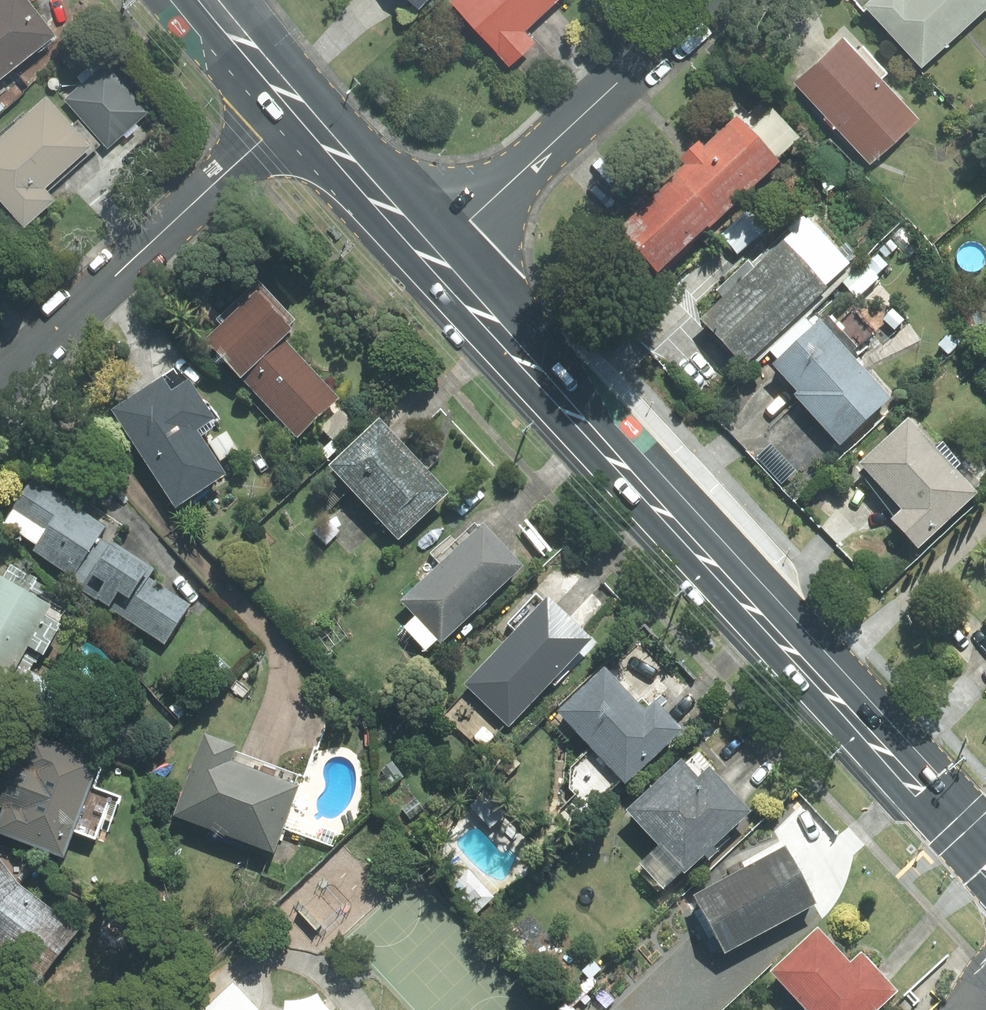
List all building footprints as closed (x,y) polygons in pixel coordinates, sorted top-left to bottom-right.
[(27,0),(0,0),(0,51),(13,68),(55,35),(27,0)] [(449,2),(509,66),(534,42),(524,31),(558,0),(451,0),(449,2)] [(922,67),(985,8),(985,0),(871,0),(865,5),(922,67)] [(795,82),(870,163),(918,119),(881,79),(887,73),(862,46),(855,52),(843,38),(795,82)] [(13,68),(0,51),(0,78),(13,68)] [(104,65),(65,99),(108,147),(147,113),(104,65)] [(46,97),(0,138),(0,200),(24,227),(55,200),(47,192),(100,145),(78,121),(72,126),(46,97)] [(618,227),(658,271),(777,161),(737,117),(704,146),(699,141),(681,157),(687,164),(618,227)] [(700,319),(744,365),(851,263),(804,214),(751,264),(749,261),(716,291),(723,298),(700,319)] [(221,325),(206,339),(297,436),(338,397),(282,338),(292,329),(288,324),(291,322),(254,282),(215,319),(221,325)] [(890,397),(819,321),(773,363),(798,390),(795,394),(840,443),(890,397)] [(176,507),(226,474),(200,435),(218,424),(189,379),(183,383),(174,368),(111,409),(176,507)] [(893,518),(918,546),(977,492),(909,418),(859,463),(902,509),(893,518)] [(448,492),(379,419),(330,465),(398,538),(448,492)] [(107,526),(32,480),(4,525),(36,544),(32,550),(75,577),(69,586),(165,645),(190,604),(147,578),(154,568),(101,535),(107,526)] [(441,643),(524,565),(483,522),(479,527),(474,522),(455,540),(450,535),(431,553),(441,563),(401,600),(416,616),(405,626),(426,649),(437,639),(441,643)] [(37,578),(10,564),(3,577),(50,602),(55,592),(35,582),(37,578)] [(0,575),(0,694),(28,646),(43,655),(61,624),(59,622),(65,612),(50,602),(3,577),(0,575)] [(592,638),(547,596),(543,601),(536,594),(508,623),(516,630),(465,684),(469,688),(445,714),(481,748),(505,722),(509,726),(592,638)] [(605,668),(560,711),(594,746),(571,767),(570,788),(590,808),(622,778),(625,781),(681,729),(655,701),(645,711),(605,668)] [(237,745),(205,733),(174,815),(274,852),(302,776),(235,751),(237,745)] [(94,787),(104,762),(32,735),(22,763),(8,758),(0,778),(0,806),(5,808),(0,821),(0,833),(63,856),(73,830),(103,841),(120,797),(94,787)] [(686,762),(682,757),(626,809),(660,845),(642,863),(664,887),(683,869),(685,872),(704,854),(709,860),(719,851),(714,845),(752,811),(714,771),(716,769),(698,750),(686,762)] [(785,846),(695,895),(725,952),(816,903),(785,846)] [(0,857),(0,950),(43,979),(79,926),(19,885),(0,857)] [(770,971),(806,1009),(877,1009),(897,991),(862,953),(851,964),(817,928),(770,971)] [(0,950),(0,972),(33,994),(43,979),(0,950)] [(236,985),(210,1009),(260,1009),(236,985)]
